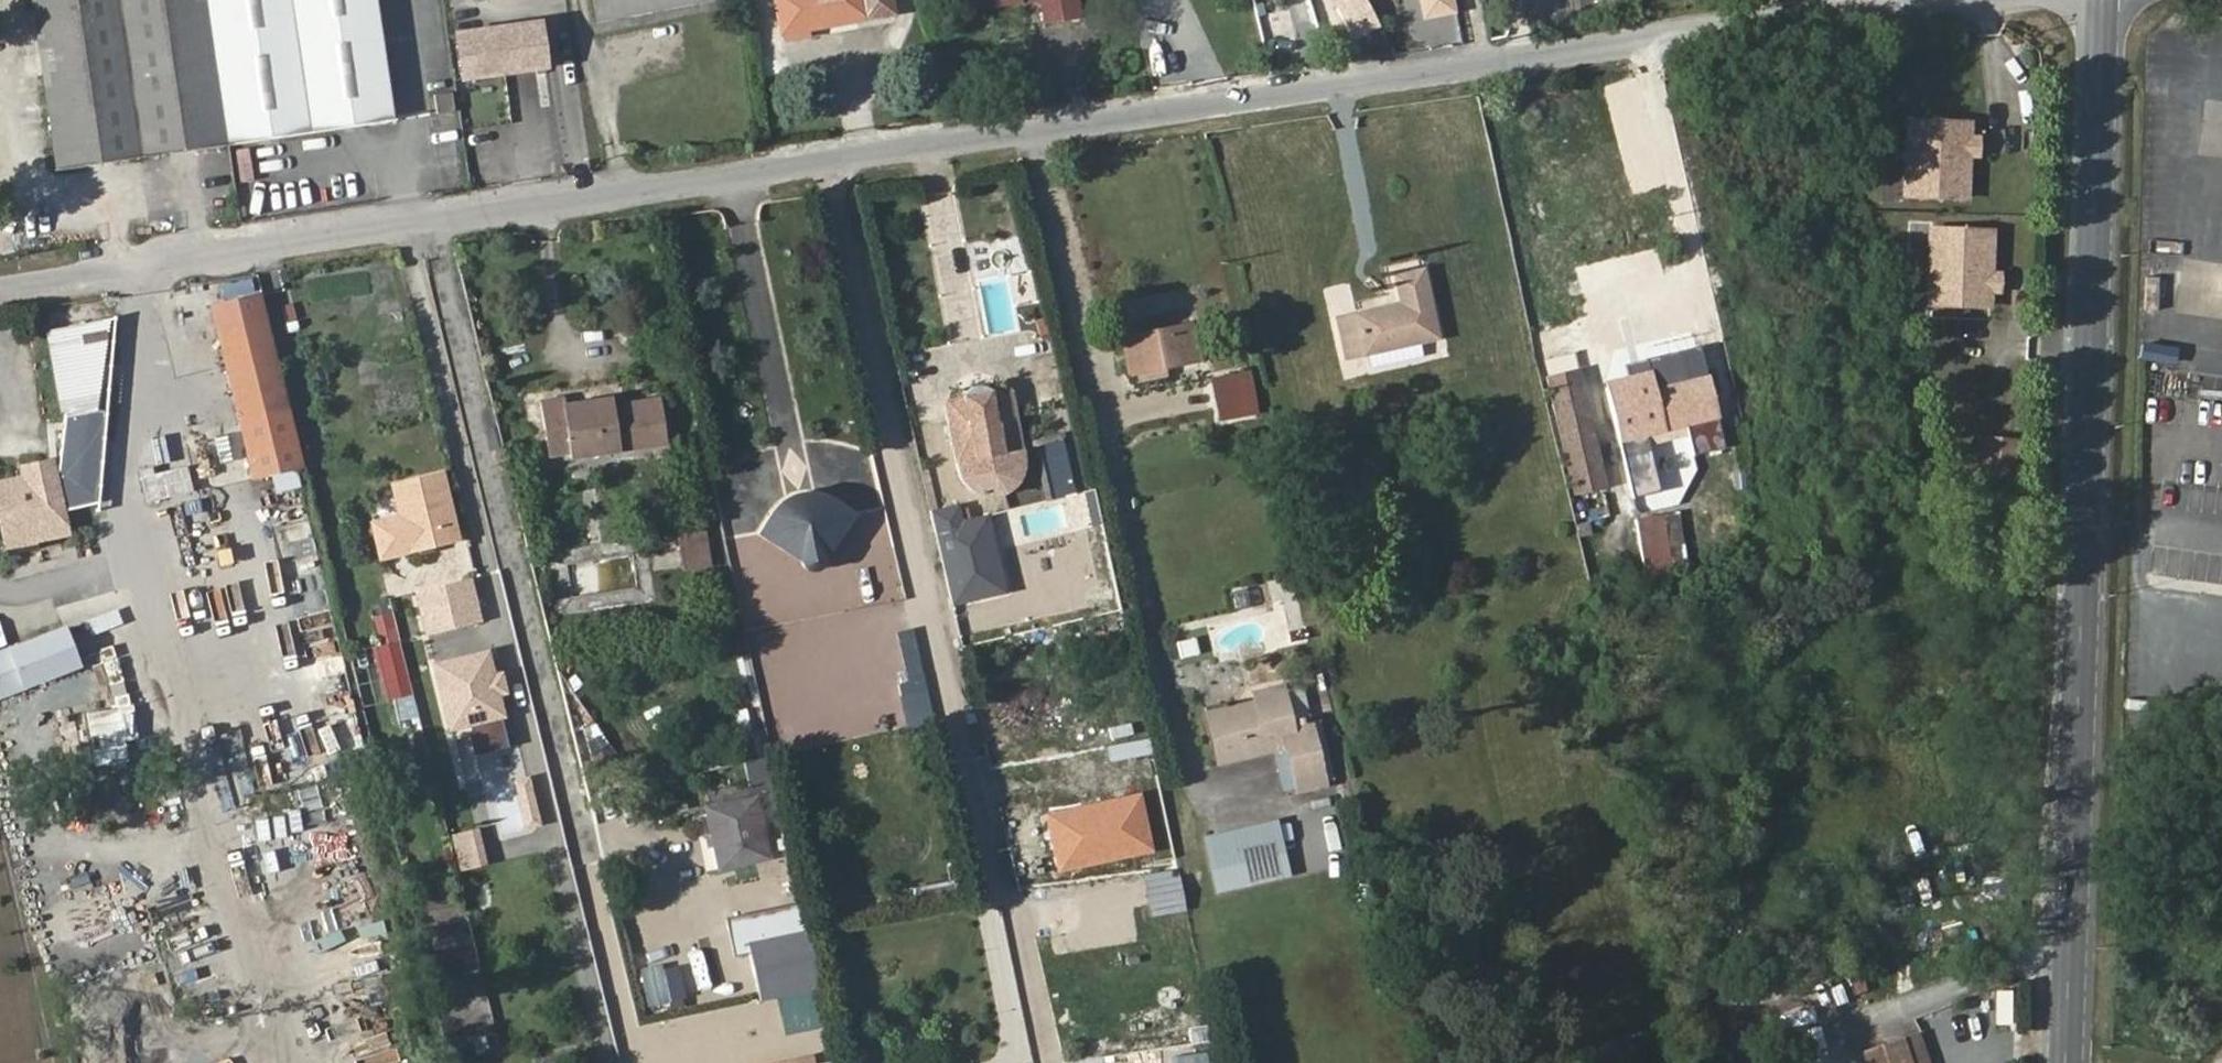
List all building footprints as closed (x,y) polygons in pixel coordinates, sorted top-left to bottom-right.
[(55,170),(394,119),(377,0),(31,0),(55,170)] [(599,18),(699,0),(596,0),(599,18)] [(783,38),(894,18),(891,0),(776,0),(783,38)] [(967,3),(968,9),(1018,1),(1017,0),(967,0),(967,3)] [(1040,23),(1092,16),(1090,0),(1037,0),(1040,23)] [(1424,20),(1458,13),(1455,0),(1419,0),(1424,20)] [(458,35),(462,76),(539,67),(534,25),(458,35)] [(434,85),(437,114),(454,112),(449,83),(434,85)] [(1969,120),(1908,120),(1909,196),(1971,195),(1970,151),(1970,135),(1969,120)] [(1970,135),(1970,151),(1978,151),(1978,135),(1970,135)] [(236,171),(251,171),(251,148),(236,148),(236,171)] [(1936,228),(1938,303),(1998,302),(1998,270),(1998,227),(1936,228)] [(1911,284),(1926,284),(1927,263),(1911,263),(1911,284)] [(2007,270),(1998,270),(1999,286),(2007,286),(2007,270)] [(1368,353),(1417,342),(1437,337),(1422,272),(1395,277),(1401,304),(1338,319),(1347,358),(1368,353)] [(213,307),(254,478),(301,466),(258,296),(213,307)] [(109,320),(53,330),(63,407),(91,426),(97,411),(98,400),(97,391),(96,382),(97,371),(100,363),(108,341),(109,333),(109,320)] [(1123,337),(1134,388),(1166,382),(1163,367),(1197,360),(1190,325),(1123,337)] [(1561,343),(1541,340),(1539,356),(1560,358),(1561,343)] [(1419,356),(1417,342),(1368,353),(1371,366),(1419,356)] [(1604,382),(1620,441),(1718,415),(1701,344),(1646,358),(1648,370),(1625,377),(1604,382)] [(1646,358),(1621,364),(1625,377),(1648,370),(1646,358)] [(1341,359),(1341,376),(1362,376),(1362,359),(1341,359)] [(1250,413),(1258,412),(1250,372),(1242,374),(1250,413)] [(1214,380),(1221,417),(1250,413),(1242,374),(1214,380)] [(1550,390),(1569,469),(1596,463),(1576,384),(1550,390)] [(943,404),(947,423),(953,421),(952,416),(969,413),(969,414),(969,415),(970,416),(970,417),(971,417),(972,418),(972,419),(973,420),(974,421),(975,421),(976,421),(977,422),(978,422),(979,422),(980,422),(981,422),(982,422),(983,422),(984,422),(985,422),(986,421),(987,421),(988,420),(989,419),(989,418),(990,418),(991,417),(991,416),(992,415),(992,414),(992,413),(993,412),(993,410),(992,409),(992,408),(1010,404),(1011,410),(1016,408),(1013,392),(1012,392),(1012,389),(1011,388),(1010,388),(1010,387),(1009,387),(986,392),(985,390),(984,388),(983,387),(982,386),(981,385),(979,385),(976,385),(975,385),(974,385),(973,386),(972,387),(971,387),(970,389),(969,389),(969,391),(968,392),(968,395),(947,400),(946,400),(945,400),(945,401),(944,401),(943,402),(943,404)] [(613,422),(610,407),(609,401),(560,408),(558,400),(543,403),(552,455),(570,453),(571,458),(663,443),(658,414),(613,422)] [(656,400),(610,407),(613,422),(658,414),(656,400)] [(947,423),(957,468),(974,463),(976,469),(977,470),(978,471),(980,474),(982,475),(984,476),(985,476),(986,476),(987,476),(988,477),(993,477),(997,476),(998,476),(999,475),(1000,474),(1001,473),(1002,473),(1003,472),(1006,469),(1006,468),(1006,467),(1007,466),(1008,464),(1008,461),(1008,460),(1008,458),(1008,456),(1025,452),(1016,408),(1011,410),(1010,404),(992,408),(992,409),(993,410),(993,412),(992,413),(992,414),(992,415),(991,416),(991,417),(990,418),(989,418),(989,419),(988,420),(987,421),(986,421),(985,422),(984,422),(983,422),(982,422),(981,422),(980,422),(979,422),(978,422),(977,422),(976,421),(975,421),(974,421),(973,420),(972,419),(972,418),(971,417),(970,417),(970,416),(969,415),(969,414),(969,413),(952,416),(953,421),(947,423)] [(89,459),(98,525),(113,523),(103,456),(89,459)] [(8,554),(34,548),(33,539),(85,527),(83,522),(95,519),(90,493),(61,499),(53,462),(23,469),(25,478),(0,484),(0,518),(8,554)] [(137,481),(142,511),(203,500),(198,471),(137,481)] [(444,473),(390,486),(399,521),(375,527),(383,557),(406,551),(407,554),(461,541),(444,473)] [(785,498),(777,505),(790,518),(800,514),(808,511),(819,511),(826,496),(816,492),(807,491),(797,494),(785,498)] [(766,519),(757,536),(802,562),(826,555),(857,514),(840,503),(826,496),(819,511),(808,511),(800,514),(790,518),(777,505),(766,519)] [(1660,517),(1674,579),(1691,575),(1677,514),(1660,517)] [(1006,590),(989,517),(935,530),(952,603),(1006,590)] [(1634,523),(1648,585),(1674,579),(1660,517),(1634,523)] [(677,532),(684,568),(709,564),(703,527),(677,532)] [(826,555),(802,562),(806,569),(810,572),(815,571),(820,569),(825,565),(826,555)] [(472,578),(414,592),(425,637),(483,623),(472,578)] [(396,613),(373,618),(389,699),(412,695),(396,613)] [(0,650),(0,654),(14,689),(77,666),(61,626),(0,650)] [(913,630),(898,633),(910,684),(925,680),(913,630)] [(490,651),(430,666),(447,736),(469,731),(475,757),(508,749),(501,720),(506,718),(490,651)] [(14,689),(0,654),(0,694),(14,689)] [(112,699),(143,698),(142,685),(112,687),(112,699)] [(1258,711),(1209,723),(1218,763),(1285,749),(1296,793),(1322,787),(1321,783),(1343,778),(1333,738),(1314,742),(1309,722),(1290,726),(1282,687),(1254,693),(1256,701),(1258,711)] [(1206,712),(1209,723),(1258,711),(1256,701),(1206,712)] [(85,714),(96,780),(119,776),(141,772),(134,725),(155,721),(152,702),(85,714)] [(10,750),(4,733),(0,735),(0,754),(10,750)] [(747,762),(751,784),(774,780),(770,758),(747,762)] [(755,797),(706,807),(718,867),(768,857),(755,797)] [(1203,835),(1216,893),(1293,876),(1280,818),(1203,835)] [(308,839),(333,838),(333,822),(307,823),(308,839)] [(479,829),(451,836),(460,874),(488,867),(479,829)] [(810,928),(749,943),(763,999),(824,984),(810,928)] [(646,1006),(686,1002),(682,964),(642,968),(646,1006)] [(692,1033),(723,1030),(722,1017),(691,1020),(692,1033)] [(1885,1048),(1890,1062),(1930,1062),(1921,1036),(1885,1048)] [(815,1052),(769,1062),(817,1062),(815,1052)]
